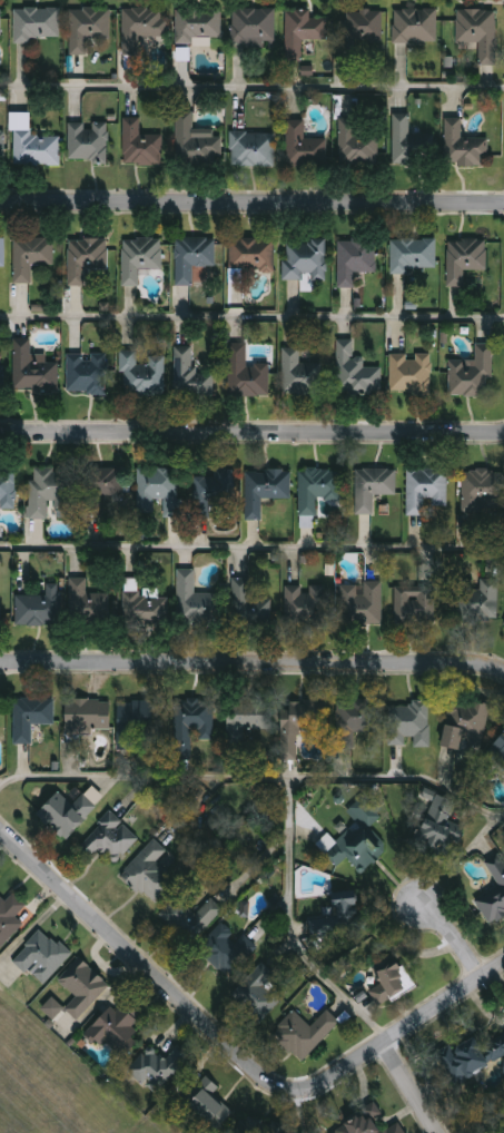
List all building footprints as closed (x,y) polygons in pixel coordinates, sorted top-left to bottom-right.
[(276,9),(276,46),(233,45),(233,8),(276,9)] [(14,9),(60,9),(60,41),(14,41),(14,9)] [(111,9),(111,40),(88,40),(88,56),(71,56),(71,9),(111,9)] [(140,38),(140,56),(123,56),(123,9),(165,9),(165,38),(140,38)] [(176,9),(223,9),(223,41),(176,41),(176,9)] [(438,42),(394,42),(394,9),(438,9),(438,42)] [(480,42),(457,42),(457,9),(497,9),(497,65),(480,65),(480,42)] [(287,61),(287,10),(312,10),(312,19),(328,19),(328,40),(304,41),(304,61),(287,61)] [(384,10),(384,49),(345,49),(345,10),(384,10)] [(194,129),(220,129),(220,164),(177,164),(177,112),(194,112),(194,129)] [(434,136),(434,165),(394,165),(394,115),(411,115),(411,136),(434,136)] [(164,165),(123,164),(125,119),(141,119),(141,135),(165,135),(164,165)] [(339,167),(339,119),(358,119),(358,134),(379,134),(379,167),(339,167)] [(464,138),(488,138),(488,166),(445,166),(446,119),(464,119),(464,138)] [(327,167),(287,167),(287,121),(305,121),(305,139),(327,139),(327,167)] [(109,124),(109,161),(70,161),(70,124),(109,124)] [(14,166),(14,131),(61,131),(61,166),(14,166)] [(275,132),(275,166),(231,166),(231,132),(275,132)] [(55,266),(32,266),(32,284),(14,284),(14,238),(55,238),(55,266)] [(109,239),(108,270),(87,270),(87,286),(69,286),(69,238),(109,239)] [(176,238),(216,238),(216,266),(192,266),(192,286),(176,286),(176,238)] [(140,269),(140,286),(123,286),(123,239),(162,239),(162,269),(140,269)] [(276,270),(230,270),(230,239),(276,239),(276,270)] [(285,280),(285,239),(328,239),(328,279),(285,280)] [(356,288),(338,288),(338,239),(377,239),(377,274),(356,274),(356,288)] [(392,239),(437,239),(437,273),(392,273),(392,239)] [(448,287),(448,242),(488,242),(488,272),(465,272),(465,287),(448,287)] [(338,341),(354,341),(355,358),(365,357),(365,368),(383,367),(383,393),(338,394),(338,341)] [(270,396),(230,396),(230,344),(248,344),(248,364),(270,364),(270,396)] [(16,391),(16,345),(31,345),(31,363),(59,363),(59,392),(16,391)] [(215,396),(176,396),(176,346),(192,346),(192,368),(215,368),(215,396)] [(302,363),(323,363),(323,394),(284,394),(284,348),(302,348),(302,363)] [(493,348),(493,381),(487,381),(487,396),(451,396),(451,361),(476,361),(476,348),(493,348)] [(121,351),(138,351),(139,364),(149,364),(149,356),(164,355),(164,396),(121,396),(121,351)] [(69,394),(69,355),(107,355),(107,394),(69,394)] [(391,355),(433,355),(433,392),(391,392),(391,355)] [(49,520),(30,520),(30,481),(36,481),(36,470),(76,469),(76,513),(49,514),(49,520)] [(86,516),(86,469),(122,469),(122,496),(105,496),(105,516),(86,516)] [(138,470),(182,469),(184,516),(166,516),(166,500),(156,500),(156,514),(139,515),(138,470)] [(408,469),(448,469),(448,506),(427,506),(427,516),(408,516),(408,469)] [(196,512),(197,476),(214,477),(214,470),(236,470),(235,513),(196,512)] [(300,516),(302,470),(343,471),(342,501),(319,501),(318,516),(300,516)] [(375,495),(375,515),(356,515),(357,470),(397,470),(397,495),(375,495)] [(16,510),(0,510),(0,471),(16,471),(16,510)] [(246,522),(247,471),(291,471),(291,500),(264,499),(263,522),(246,522)] [(464,471),(503,471),(503,511),(463,511),(464,471)] [(313,516),(300,516),(300,528),(313,528),(313,516)] [(178,571),(196,571),(195,594),(219,594),(218,625),(178,625),(178,571)] [(110,595),(110,625),(71,625),(71,579),(88,579),(88,595),(110,595)] [(253,579),(253,598),(271,598),(271,625),(234,625),(234,579),(253,579)] [(481,581),(498,581),(498,622),(458,621),(459,581),(474,581),(473,590),(481,590),(481,581)] [(384,625),(342,625),(342,584),(384,584),(384,625)] [(17,625),(17,595),(48,595),(48,587),(65,587),(65,625),(17,625)] [(328,588),(328,621),(286,621),(286,588),(328,588)] [(396,628),(396,591),(435,591),(435,628),(396,628)] [(169,625),(125,625),(123,595),(169,595),(169,625)] [(55,699),(55,726),(36,725),(34,745),(14,743),(16,699),(55,699)] [(110,733),(67,733),(67,699),(110,699),(110,733)] [(376,733),(355,733),(354,748),(337,748),(338,700),(377,701),(376,733)] [(119,702),(167,701),(167,749),(120,749),(119,702)] [(284,761),(284,701),(327,701),(327,732),(299,732),(299,761),(284,761)] [(433,701),(432,748),(411,748),(411,747),(388,746),(389,707),(412,707),(412,701),(433,701)] [(463,750),(443,748),(448,701),(490,706),(485,742),(464,740),(463,750)] [(214,740),(192,739),(191,760),(175,759),(177,702),(216,703),(214,740)] [(228,703),(274,702),(274,731),(249,731),(249,751),(229,751),(228,703)] [(487,755),(503,736),(503,769),(487,755)] [(85,796),(98,808),(66,841),(38,815),(63,788),(78,802),(85,796)] [(463,835),(452,859),(415,843),(437,795),(456,804),(446,827),(463,835)] [(349,812),(364,798),(382,816),(370,827),(389,847),(363,874),(348,858),(339,868),(326,854),(358,821),(349,812)] [(77,844),(113,810),(140,839),(118,859),(105,846),(90,859),(77,844)] [(122,875),(155,839),(168,850),(157,863),(177,881),(156,905),(122,875)] [(488,865),(503,856),(503,917),(488,925),(477,902),(502,890),(488,865)] [(26,924),(0,953),(0,895),(7,902),(14,893),(28,905),(17,917),(26,924)] [(191,946),(160,915),(178,896),(197,914),(213,898),(226,910),(191,946)] [(334,899),(364,898),(366,935),(312,937),(310,919),(324,918),(323,908),(334,908),(334,899)] [(241,933),(259,948),(231,981),(197,950),(223,922),(238,935),(241,933)] [(12,962),(43,928),(72,955),(45,985),(30,972),(27,975),(12,962)] [(382,1008),(372,992),(385,985),(377,971),(399,957),(417,988),(382,1008)] [(78,1022),(66,1009),(77,998),(59,981),(81,958),(111,987),(78,1022)] [(285,997),(260,1024),(231,996),(263,963),(276,976),(269,983),(285,997)] [(64,1008),(52,996),(41,1008),(53,1020),(64,1008)] [(112,1007),(118,1013),(126,1003),(141,1017),(131,1028),(142,1038),(126,1057),(108,1041),(100,1048),(87,1035),(112,1007)] [(302,1063),(271,1033),(294,1009),(310,1026),(327,1009),(342,1024),(302,1063)] [(441,1060),(503,1026),(503,1059),(454,1085),(441,1060)] [(129,1071),(149,1052),(161,1064),(177,1048),(190,1062),(154,1096),(129,1071)] [(220,1131),(190,1107),(204,1090),(234,1113),(220,1131)] [(374,1120),(382,1132),(358,1132),(349,1120),(374,1103),(382,1114),(374,1120)] [(399,1124),(406,1132),(385,1132),(399,1124)]
